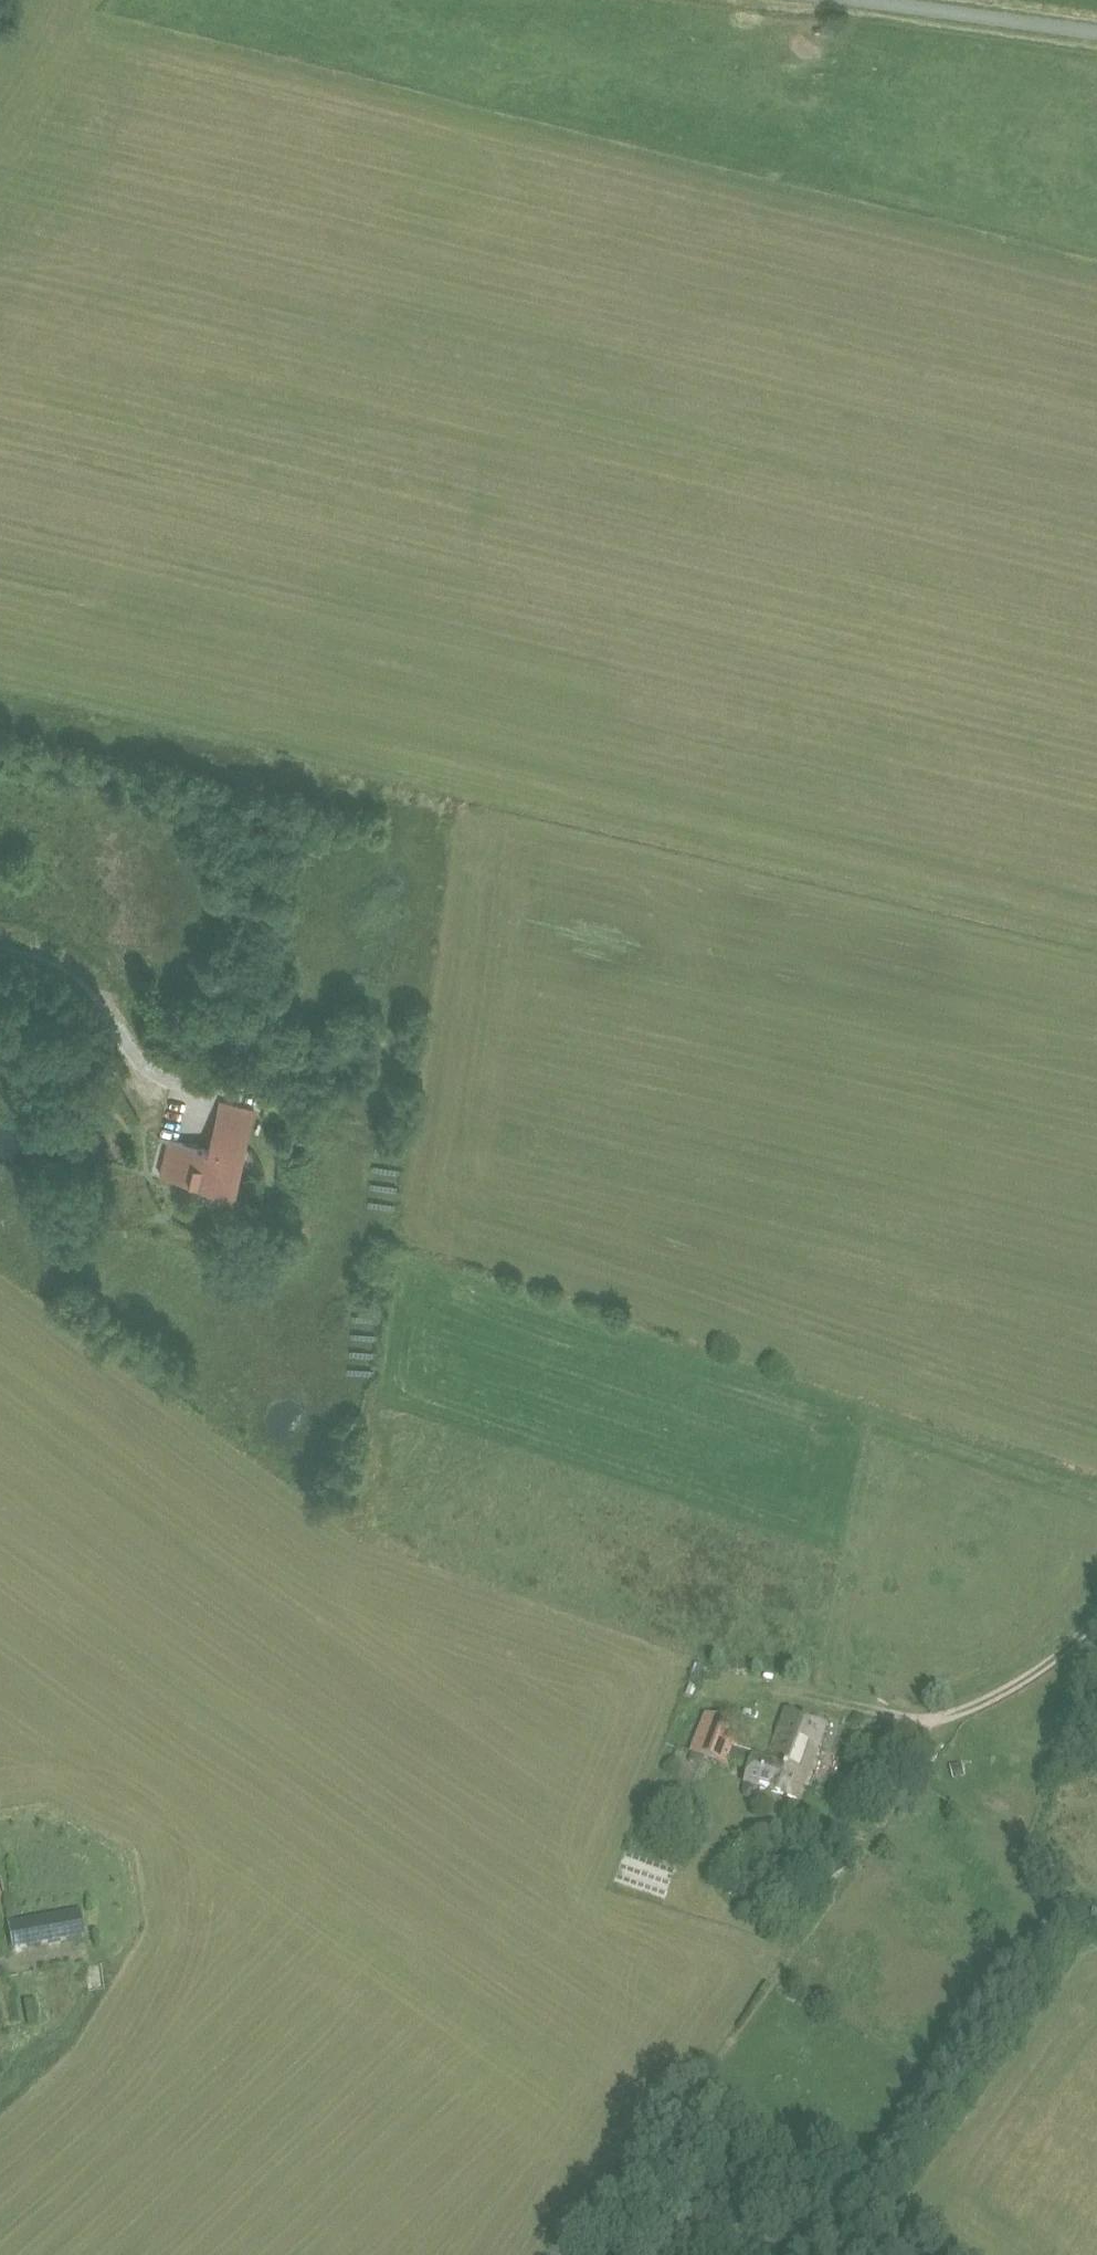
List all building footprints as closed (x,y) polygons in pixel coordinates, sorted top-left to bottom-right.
[(168,1141),(160,1175),(224,1190),(236,1183),(254,1109),(220,1101),(207,1149),(159,1137),(158,1139),(168,1141)] [(742,1780),(795,1801),(824,1726),(785,1711),(766,1760),(752,1754),(742,1780)] [(729,1765),(743,1728),(706,1713),(691,1750),(729,1765)] [(11,1921),(16,1947),(85,1935),(81,1909),(11,1921)]
